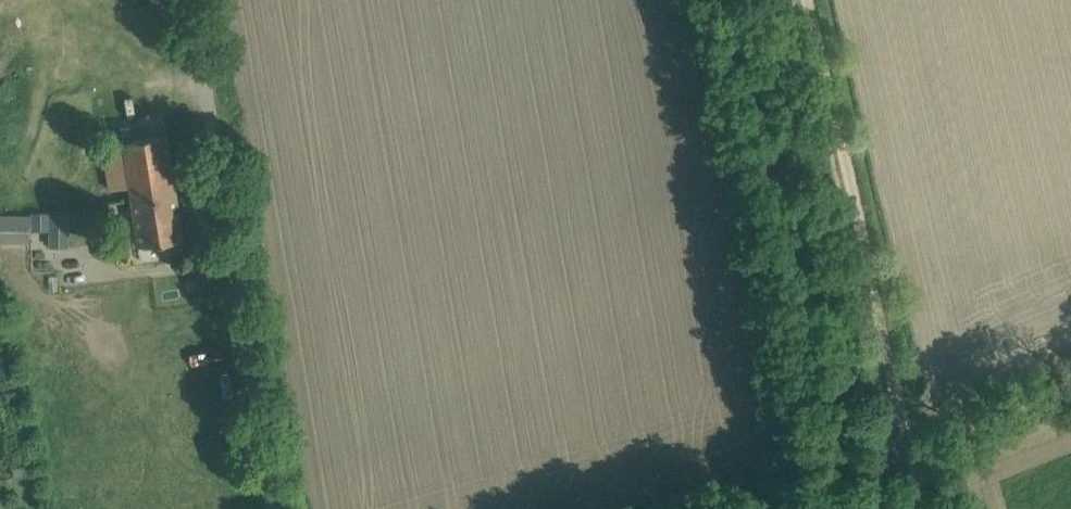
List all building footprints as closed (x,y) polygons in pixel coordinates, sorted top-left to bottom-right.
[(182,239),(172,171),(166,134),(121,141),(101,145),(109,191),(128,188),(137,246),(182,239)] [(0,212),(0,241),(24,241),(24,228),(46,228),(46,247),(67,247),(66,211),(0,212)]
